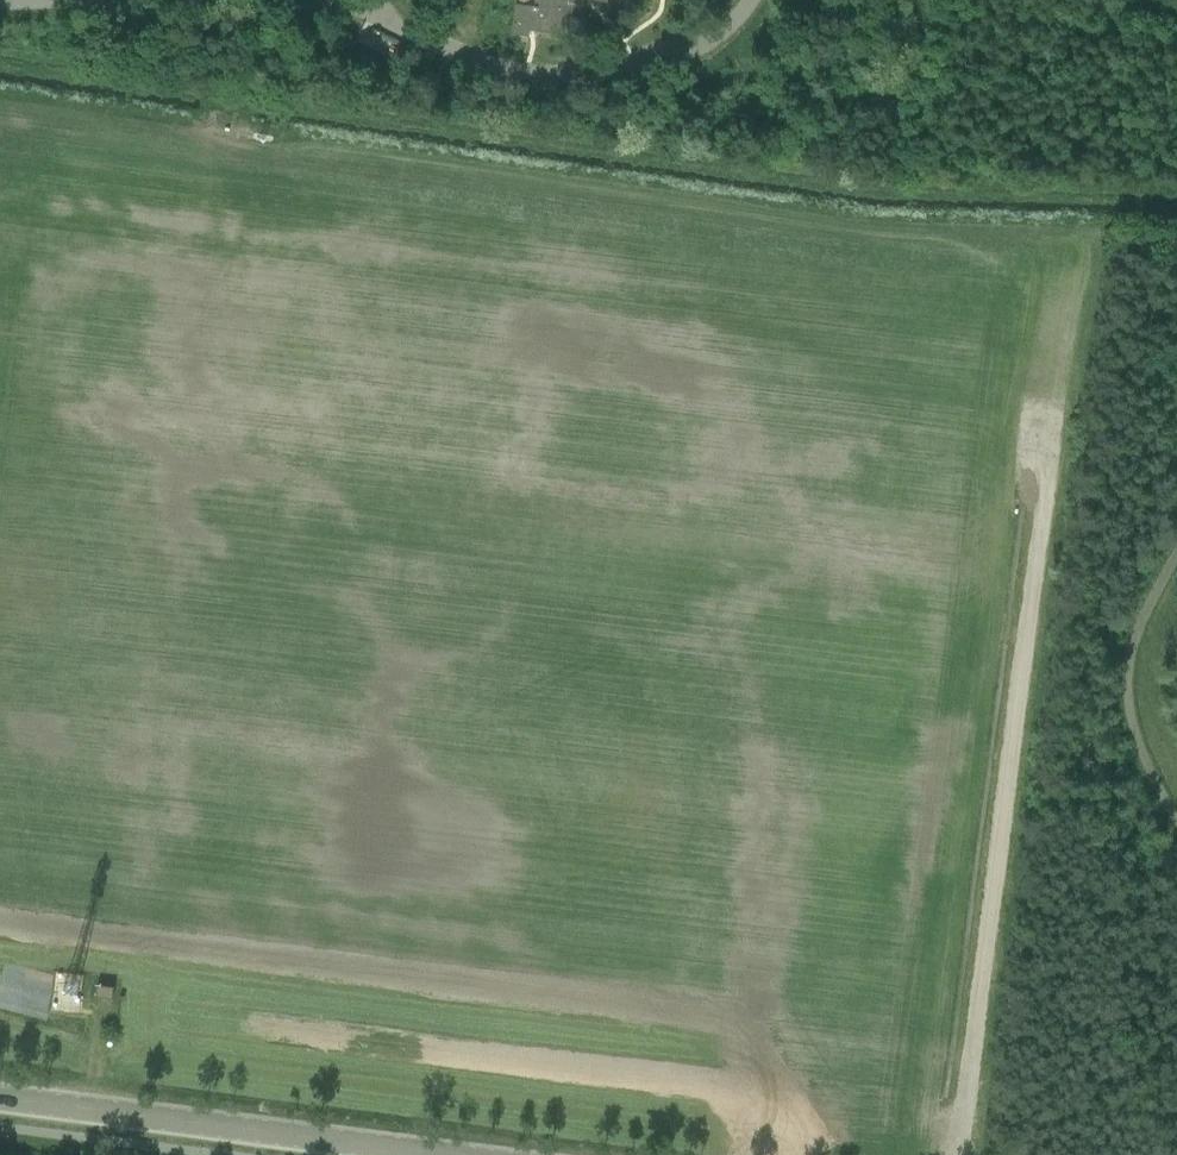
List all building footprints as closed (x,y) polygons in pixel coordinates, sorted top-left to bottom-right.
[(569,0),(535,0),(534,8),(516,5),(511,35),(529,38),(530,32),(551,35),(552,29),(575,32),(576,22),(583,23),(586,7),(568,4),(569,0)] [(96,997),(109,999),(113,1000),(114,987),(97,985),(96,997)]
